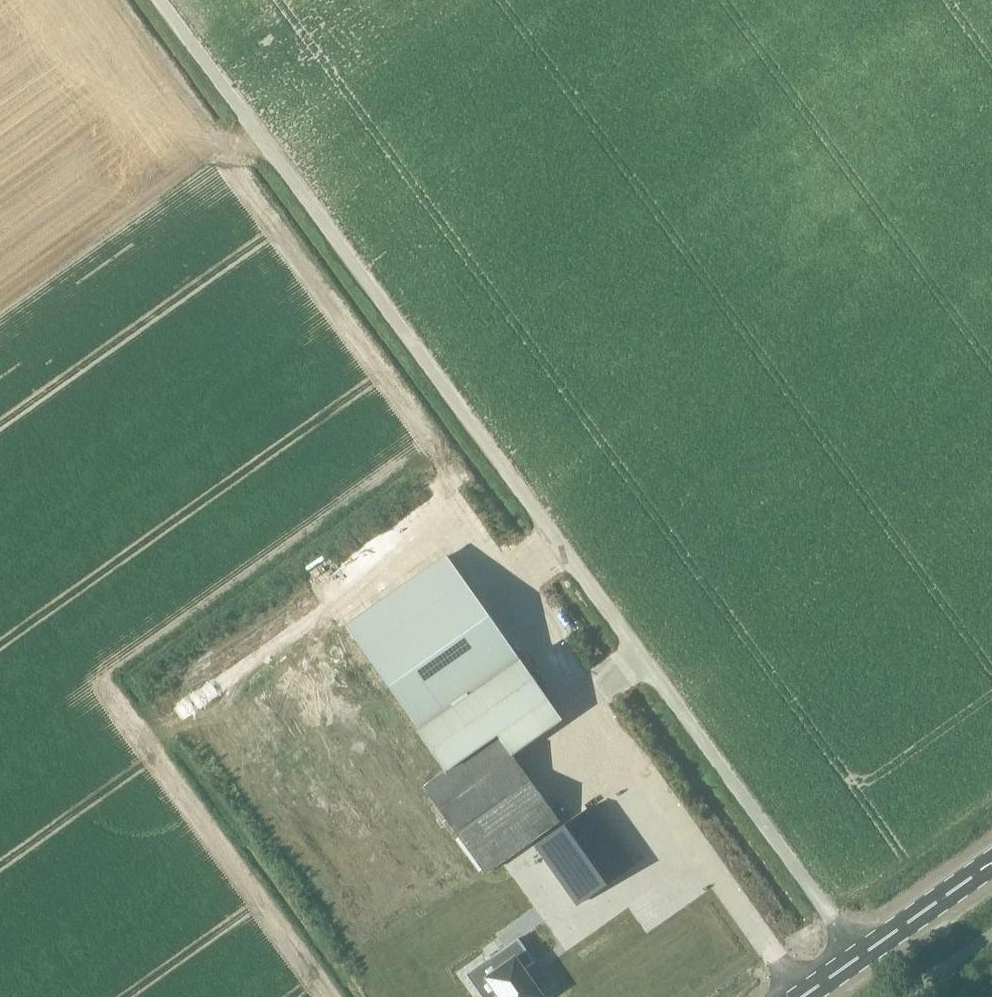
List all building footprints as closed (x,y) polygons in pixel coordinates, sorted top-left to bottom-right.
[(421,731),(519,661),(445,556),(347,626),(421,731)] [(496,735),(547,700),(525,669),(532,664),(526,656),(519,661),(421,731),(419,732),(447,771),(423,788),(485,875),(559,822),(496,735)] [(577,905),(634,864),(593,806),(536,847),(577,905)] [(500,996),(542,996),(523,970),(534,962),(518,938),(489,959),(497,970),(486,978),(498,994),(500,996)]
